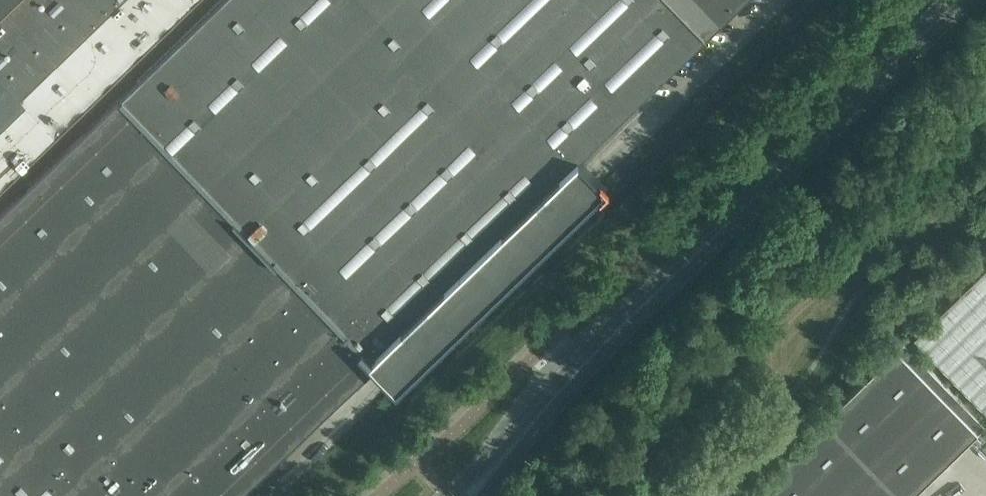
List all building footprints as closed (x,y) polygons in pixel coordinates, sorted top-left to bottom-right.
[(705,34),(741,0),(221,0),(0,213),(0,495),(239,495),(376,363),(397,385),(404,378),(606,183),(580,156),(705,34)] [(196,0),(0,0),(0,189),(196,0)] [(927,324),(915,336),(985,410),(985,267),(927,324)] [(985,424),(904,340),(743,495),(911,495),(985,424)]
